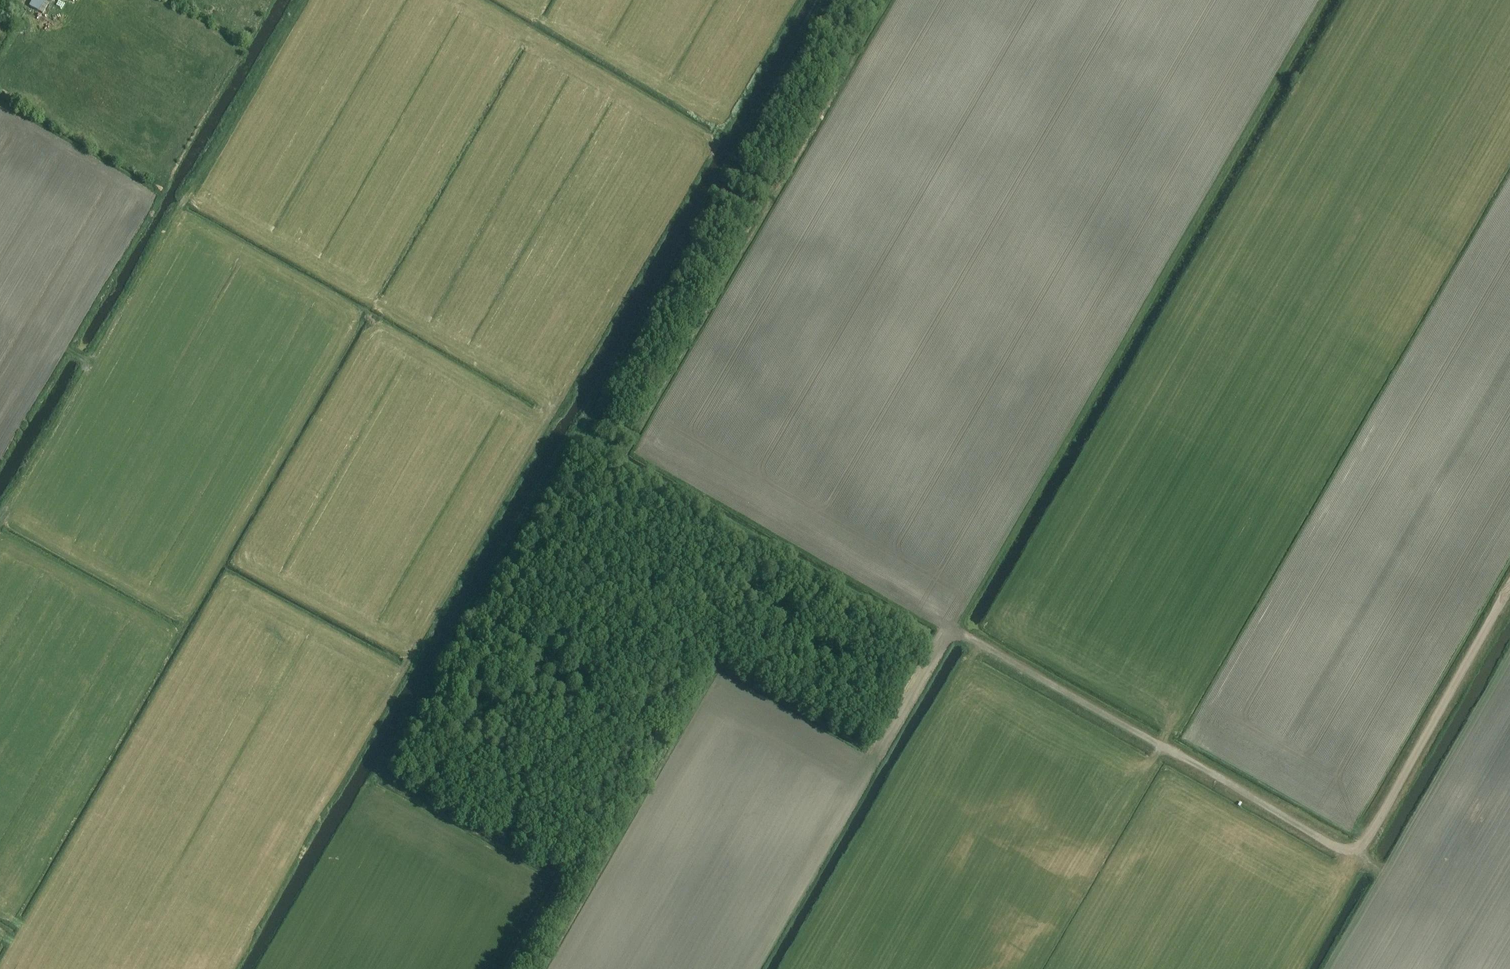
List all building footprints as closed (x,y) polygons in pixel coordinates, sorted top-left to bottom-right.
[(39,12),(46,0),(33,0),(29,6),(39,12)]
